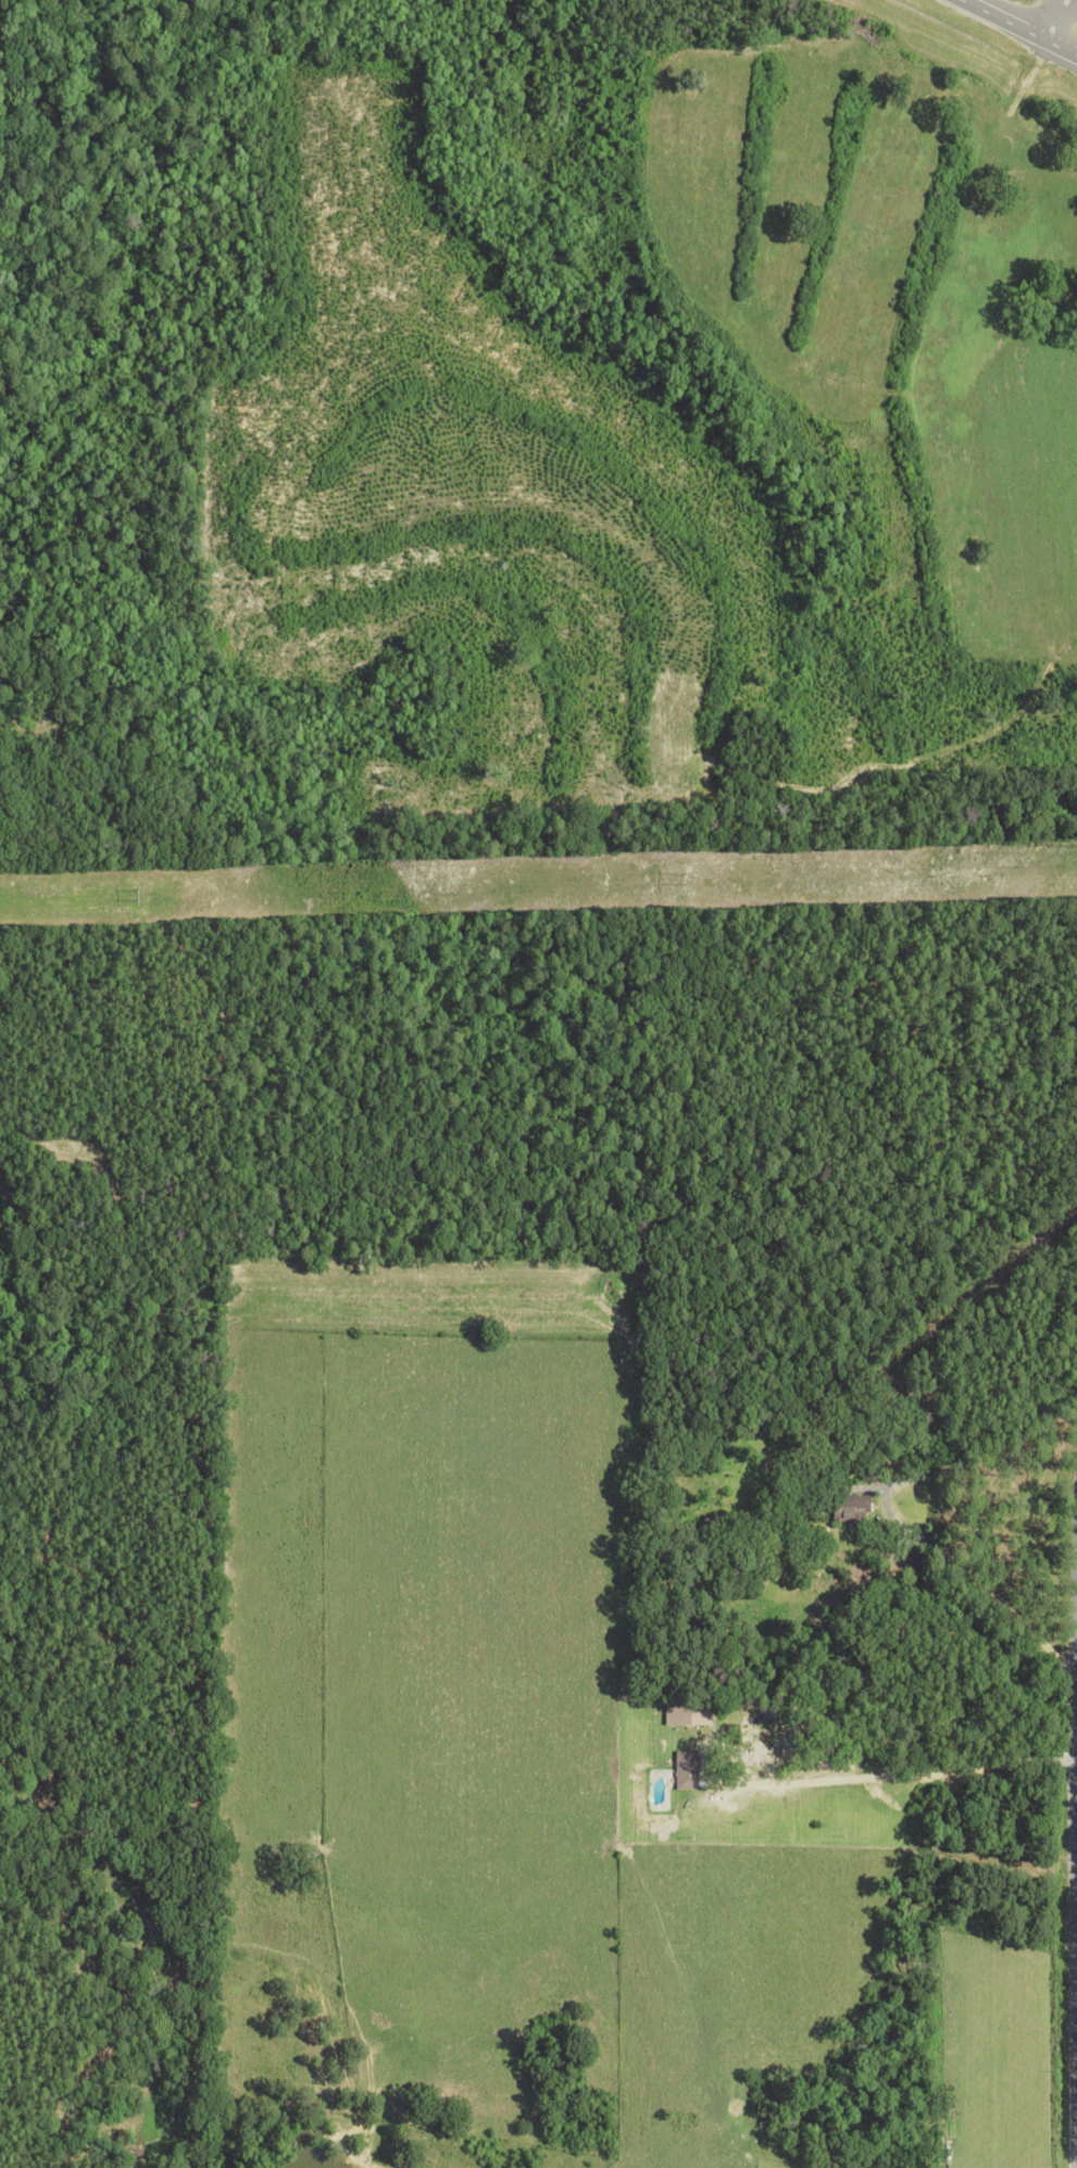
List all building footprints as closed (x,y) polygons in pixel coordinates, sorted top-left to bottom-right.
[(872,1511),(873,1497),(845,1496),(844,1527),(864,1528),(864,1511),(872,1511)] [(667,1700),(667,1724),(712,1725),(712,1701),(667,1700)] [(698,1789),(699,1750),(677,1750),(676,1788),(698,1789)]
